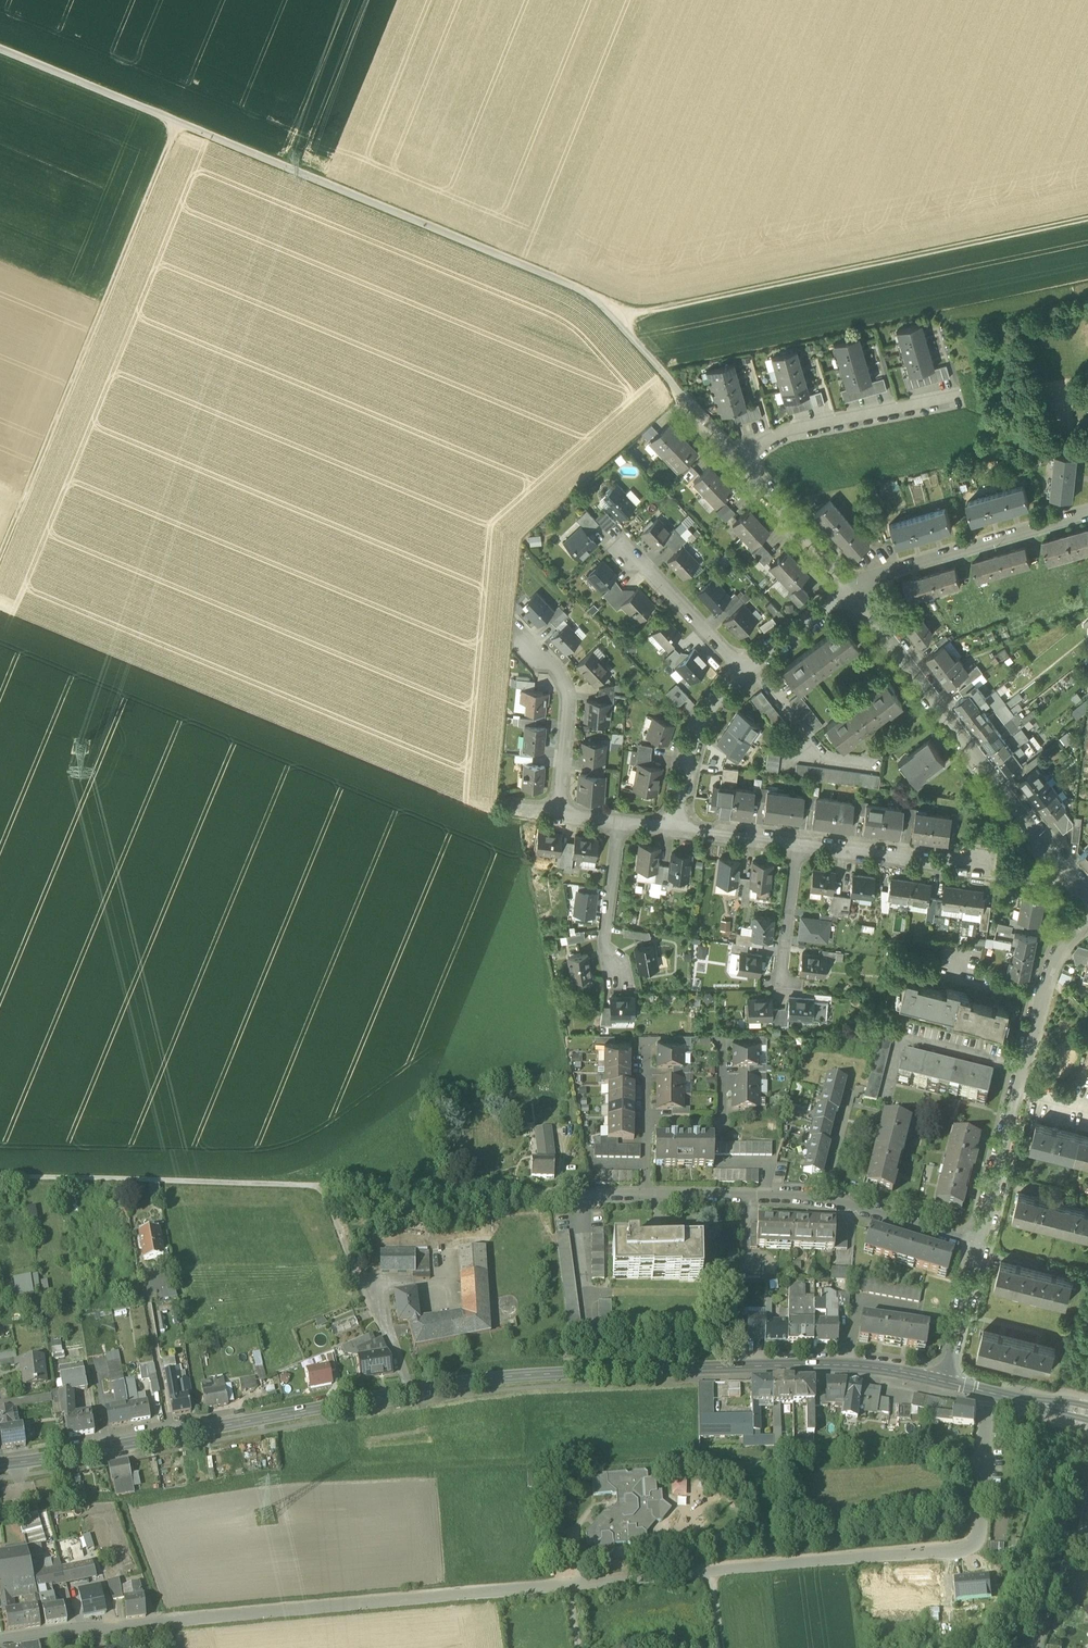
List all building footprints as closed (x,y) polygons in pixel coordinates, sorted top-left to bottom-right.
[(896,331),(899,342),(924,335),(921,323),(896,331)] [(928,346),(924,335),(899,342),(903,353),(928,346)] [(834,344),(837,355),(862,348),(859,337),(834,344)] [(931,357),(928,346),(903,353),(906,364),(931,357)] [(865,359),(862,348),(837,355),(840,366),(865,359)] [(771,357),(775,369),(800,361),(796,350),(771,357)] [(934,368),(931,357),(906,364),(909,375),(910,375),(916,374),(928,370),(934,368)] [(868,370),(865,359),(840,366),(843,377),(868,370)] [(775,369),(778,380),(803,372),(800,361),(775,369)] [(710,376),(712,382),(737,374),(734,363),(709,370),(709,371),(711,371),(712,376),(710,376)] [(946,365),(940,366),(943,379),(950,377),(946,365)] [(934,368),(937,380),(943,379),(940,366),(934,368)] [(934,368),(928,370),(931,382),(937,380),(934,368)] [(872,381),(868,370),(843,377),(846,388),(846,389),(847,389),(853,387),(865,383),(871,382),(872,381)] [(928,370),(916,374),(919,386),(931,382),(928,370)] [(778,380),(781,391),(806,383),(803,372),(778,380)] [(740,385),(737,374),(712,382),(714,382),(716,387),(713,387),(715,393),(740,385)] [(916,374),(910,375),(913,387),(919,386),(916,374)] [(907,389),(913,387),(910,375),(909,375),(909,376),(903,377),(907,389)] [(883,378),(877,380),(880,392),(887,390),(883,378)] [(872,381),(871,382),(874,393),(880,392),(877,380),(872,381)] [(865,383),(868,395),(874,393),(871,382),(865,383)] [(809,394),(806,383),(781,391),(784,402),(791,400),(797,398),(803,397),(809,395),(809,394)] [(865,383),(853,387),(856,399),(868,395),(865,383)] [(743,396),(740,385),(715,393),(717,393),(719,398),(717,398),(718,404),(743,396)] [(853,387),(847,389),(850,400),(856,399),(853,387)] [(844,402),(850,400),(847,389),(846,389),(846,388),(841,390),(844,402)] [(821,391),(815,393),(818,405),(825,403),(821,391)] [(809,395),(812,407),(818,405),(815,393),(809,394),(809,395)] [(809,395),(803,397),(806,409),(812,407),(809,395)] [(747,408),(743,396),(718,404),(721,404),(722,409),(720,409),(721,415),(733,412),(739,410),(746,408),(747,408)] [(803,397),(797,398),(800,410),(806,409),(803,397)] [(797,398),(791,400),(794,412),(800,410),(797,398)] [(788,414),(794,412),(791,400),(784,402),(788,414)] [(758,404),(752,406),(755,419),(762,417),(758,404)] [(747,408),(746,408),(749,421),(755,419),(752,406),(747,408)] [(746,408),(739,410),(743,422),(749,421),(746,408)] [(736,424),(743,422),(739,410),(733,412),(736,424)] [(670,423),(651,440),(658,448),(663,454),(667,451),(682,436),(670,423)] [(642,434),(648,440),(657,431),(652,425),(642,434)] [(697,452),(682,436),(667,451),(681,466),(682,467),(687,461),(697,452)] [(653,453),(658,448),(651,440),(645,445),(653,453)] [(1052,498),(1071,500),(1076,457),(1056,455),(1052,498)] [(678,469),(682,475),(692,466),(687,461),(682,467),(681,466),(678,469)] [(698,472),(692,466),(682,475),(688,481),(692,478),(698,472)] [(694,481),(705,493),(721,478),(710,466),(700,475),(694,481)] [(692,478),(694,481),(700,475),(698,472),(692,478)] [(732,490),(721,478),(705,493),(716,504),(732,490)] [(609,507),(620,518),(635,505),(616,484),(605,494),(613,503),(609,507)] [(967,503),(972,521),(1029,505),(1024,486),(967,503)] [(815,514),(854,559),(869,546),(830,501),(815,514)] [(716,511),(721,516),(731,507),(726,502),(716,511)] [(735,512),(731,507),(721,516),(726,521),(735,512)] [(732,523),(743,535),(759,520),(748,508),(732,523)] [(889,525),(894,544),(951,527),(946,509),(889,525)] [(589,533),(599,524),(595,520),(587,510),(577,520),(583,526),(589,533)] [(605,511),(595,520),(599,524),(607,531),(616,523),(605,511)] [(641,533),(655,548),(664,539),(671,532),(670,532),(657,518),(641,533)] [(769,531),(759,520),(743,535),(753,545),(753,546),(759,541),(769,531)] [(581,528),(587,535),(589,533),(583,526),(581,528)] [(579,559),(580,560),(596,544),(587,535),(581,528),(564,543),(565,544),(567,542),(581,557),(579,559)] [(664,539),(669,544),(680,535),(674,528),(670,532),(671,532),(664,539)] [(1048,563),(1087,551),(1087,529),(1043,542),(1048,563)] [(686,541),(680,535),(669,544),(675,551),(686,541)] [(749,549),(753,553),(762,544),(759,541),(753,546),(753,545),(749,549)] [(565,544),(579,559),(581,557),(567,542),(565,544)] [(753,553),(758,559),(768,550),(762,544),(753,553)] [(668,561),(684,579),(699,564),(683,547),(668,561)] [(972,562),(977,580),(1031,564),(1026,547),(972,562)] [(773,556),(768,550),(758,559),(764,565),(773,556)] [(770,565),(781,576),(796,562),(786,551),(770,565)] [(587,576),(601,591),(611,582),(613,579),(617,576),(603,561),(587,576)] [(781,576),(791,588),(792,588),(798,582),(808,573),(796,562),(781,576)] [(902,583),(907,600),(961,585),(956,567),(902,583)] [(697,593),(715,612),(724,603),(730,597),(712,578),(712,579),(714,582),(708,588),(705,585),(697,593)] [(622,589),(613,579),(611,582),(614,585),(620,591),(621,590),(622,589)] [(712,579),(705,585),(708,588),(714,582),(712,579)] [(788,591),(793,597),(803,587),(798,582),(792,588),(791,588),(788,591)] [(603,595),(609,601),(620,591),(614,585),(603,595)] [(807,592),(803,587),(793,597),(797,601),(807,592)] [(634,611),(641,619),(654,606),(638,589),(629,598),(622,604),(622,605),(631,614),(634,611)] [(621,590),(620,591),(609,601),(617,609),(622,605),(622,604),(629,598),(621,590)] [(527,612),(537,622),(543,617),(544,616),(545,618),(544,619),(545,619),(547,617),(555,610),(554,609),(537,591),(528,600),(534,605),(527,612)] [(724,603),(729,608),(739,598),(734,593),(730,597),(724,603)] [(744,603),(739,598),(729,608),(733,612),(742,604),(743,604),(744,603)] [(765,606),(774,615),(779,610),(770,601),(765,606)] [(755,609),(751,613),(743,604),(742,604),(733,612),(724,621),(739,637),(758,619),(761,616),(755,609)] [(547,617),(552,622),(564,610),(559,605),(554,609),(555,610),(547,617)] [(568,615),(564,610),(552,622),(556,627),(568,615)] [(901,622),(918,644),(933,634),(916,611),(901,622)] [(653,633),(667,648),(681,635),(667,620),(653,633)] [(844,623),(813,647),(829,668),(837,662),(835,660),(845,653),(846,654),(858,646),(848,633),(851,631),(844,623)] [(552,638),(566,653),(581,639),(567,624),(552,638)] [(647,638),(659,651),(663,647),(650,635),(647,638)] [(936,642),(939,647),(943,644),(944,645),(949,640),(945,635),(936,642)] [(958,658),(955,660),(944,645),(943,644),(939,647),(928,656),(939,672),(950,686),(964,676),(967,674),(966,673),(961,666),(964,664),(958,658)] [(820,675),(829,668),(813,647),(780,671),(787,680),(789,678),(799,690),(811,681),(809,679),(819,672),(820,675)] [(666,658),(670,663),(680,654),(675,649),(666,658)] [(676,667),(691,682),(709,665),(694,649),(684,658),(676,667)] [(577,665),(596,685),(611,671),(592,651),(577,665)] [(684,658),(680,654),(670,663),(675,668),(676,667),(684,658)] [(977,687),(972,680),(982,672),(977,665),(966,673),(967,674),(964,676),(969,682),(959,690),(965,696),(970,692),(977,687)] [(516,686),(521,687),(533,688),(534,688),(535,680),(517,679),(516,686)] [(888,680),(856,704),(872,725),(881,719),(879,717),(888,710),(889,711),(901,703),(891,690),(894,688),(888,680)] [(599,688),(598,695),(613,696),(614,684),(599,688)] [(669,696),(678,706),(688,697),(679,686),(669,696)] [(533,688),(521,687),(520,702),(525,702),(529,702),(528,712),(544,713),(545,704),(546,704),(548,704),(549,692),(533,690),(533,688)] [(977,687),(970,692),(979,703),(986,698),(977,687)] [(756,694),(764,704),(769,701),(761,690),(756,694)] [(990,702),(996,711),(1002,706),(1005,704),(995,691),(986,698),(990,702)] [(964,714),(979,703),(970,692),(965,696),(956,703),(964,714)] [(758,709),(758,708),(764,704),(756,694),(750,699),(758,709)] [(790,701),(794,706),(803,699),(799,694),(790,701)] [(613,703),(613,696),(598,695),(598,701),(607,702),(607,703),(613,703)] [(986,698),(979,703),(982,708),(990,702),(986,698)] [(794,706),(797,711),(807,704),(803,699),(794,706)] [(585,721),(608,723),(610,710),(606,709),(607,703),(607,702),(598,701),(587,700),(585,721)] [(762,714),(763,713),(773,706),(769,701),(764,704),(758,708),(762,714)] [(964,714),(975,728),(989,717),(982,708),(979,703),(964,714)] [(797,711),(801,716),(811,709),(807,704),(797,711)] [(864,732),(872,725),(856,704),(824,728),(830,737),(832,735),(842,747),(854,738),(853,736),(862,729),(864,732)] [(763,713),(767,718),(777,711),(773,706),(763,713)] [(996,711),(1004,722),(1011,717),(1002,706),(996,711)] [(801,716),(805,722),(815,714),(811,709),(801,716)] [(738,710),(728,726),(749,741),(760,725),(738,710)] [(767,718),(771,724),(781,716),(777,711),(767,718)] [(805,722),(809,727),(819,720),(815,714),(805,722)] [(771,724),(775,729),(785,721),(781,716),(771,724)] [(525,726),(535,727),(536,719),(519,717),(518,725),(525,726)] [(647,737),(667,744),(674,724),(653,717),(647,737)] [(975,728),(983,739),(997,728),(989,717),(975,728)] [(1004,722),(1013,733),(1020,728),(1011,717),(1004,722)] [(823,725),(819,720),(809,727),(813,732),(823,725)] [(789,727),(785,721),(775,729),(779,734),(789,727)] [(533,748),(542,749),(544,735),(545,735),(546,728),(535,727),(525,726),(524,737),(525,738),(524,747),(533,748)] [(739,755),(749,741),(728,726),(717,741),(730,750),(739,756),(739,755)] [(983,739),(991,750),(1005,739),(997,728),(983,739)] [(1020,728),(1013,733),(1005,739),(1014,750),(1028,739),(1020,728)] [(606,749),(620,749),(621,732),(613,732),(612,740),(606,739),(606,749)] [(777,734),(776,741),(788,743),(789,736),(777,734)] [(1059,738),(1063,743),(1069,739),(1066,734),(1059,738)] [(900,761),(916,782),(928,773),(926,771),(944,758),(930,739),(900,761)] [(999,760),(1014,750),(1005,739),(991,750),(999,760)] [(1028,739),(1014,750),(1022,761),(1037,750),(1028,739)] [(592,762),(603,763),(603,762),(604,750),(601,750),(602,743),(583,741),(581,761),(592,762)] [(776,741),(775,747),(787,749),(788,743),(776,741)] [(639,744),(638,751),(650,753),(651,747),(639,744)] [(533,756),(533,748),(524,747),(520,747),(520,755),(533,756)] [(775,747),(774,754),(780,755),(786,755),(787,749),(775,747)] [(648,765),(649,759),(636,757),(638,751),(632,750),(629,762),(639,764),(639,763),(648,765)] [(726,756),(737,763),(742,757),(739,755),(739,756),(730,750),(726,756)] [(1008,772),(1022,761),(1014,750),(999,760),(999,761),(1008,772)] [(649,759),(650,753),(638,751),(636,757),(649,759)] [(768,753),(767,759),(779,761),(780,755),(774,754),(768,753)] [(515,761),(532,762),(533,756),(520,755),(515,754),(515,761)] [(1031,767),(1032,768),(1042,760),(1041,759),(1038,755),(1027,763),(1031,767)] [(767,759),(766,766),(778,767),(779,761),(767,759)] [(634,790),(656,794),(661,768),(648,765),(639,763),(639,764),(634,790)] [(522,788),(543,790),(545,766),(524,764),(522,788)] [(795,776),(801,777),(803,765),(796,764),(795,776)] [(801,777),(808,778),(809,766),(803,765),(801,777)] [(777,774),(778,767),(766,766),(765,772),(777,774)] [(816,767),(809,766),(808,778),(814,779),(816,767)] [(721,780),(736,782),(738,769),(723,767),(721,780)] [(822,767),(816,767),(814,779),(821,779),(822,767)] [(829,768),(822,767),(821,779),(827,780),(829,768)] [(1031,793),(1032,791),(1046,781),(1036,767),(1020,779),(1031,793)] [(842,770),(829,768),(827,780),(840,782),(842,770)] [(861,772),(842,770),(840,782),(859,785),(861,772)] [(880,775),(861,772),(859,785),(879,787),(880,775)] [(578,796),(580,774),(578,774),(576,799),(604,801),(606,777),(604,777),(602,776),(601,784),(603,784),(602,798),(578,796)] [(578,796),(602,798),(603,784),(601,784),(602,776),(604,777),(604,776),(591,775),(580,774),(578,796)] [(721,780),(720,786),(736,788),(736,782),(721,780)] [(1048,780),(1046,781),(1032,791),(1041,804),(1056,793),(1057,792),(1048,780)] [(714,812),(732,814),(736,788),(720,786),(713,785),(711,795),(716,796),(715,801),(714,812)] [(768,788),(761,787),(759,800),(766,801),(767,791),(768,791),(768,788)] [(753,790),(736,788),(732,814),(750,816),(753,799),(754,790),(753,790)] [(778,817),(800,820),(802,806),(803,796),(768,791),(767,791),(766,801),(763,817),(778,819),(778,817)] [(1031,793),(1040,805),(1041,804),(1032,791),(1031,793)] [(802,806),(809,807),(810,794),(803,793),(803,796),(802,806)] [(1066,807),(1056,793),(1041,804),(1040,805),(1050,819),(1066,807)] [(818,795),(810,794),(809,807),(815,808),(816,798),(817,798),(818,795)] [(813,824),(831,826),(835,800),(817,798),(816,798),(815,808),(813,824)] [(706,810),(714,812),(715,801),(711,801),(707,800),(706,810)] [(852,803),(835,800),(831,826),(849,829),(852,813),(853,803),(852,803)] [(852,813),(858,814),(860,801),(852,800),(852,803),(853,803),(852,813)] [(867,802),(860,801),(858,814),(864,814),(866,804),(867,805),(867,802)] [(862,830),(881,833),(884,807),(867,805),(866,804),(864,814),(862,830)] [(901,820),(908,820),(909,807),(902,806),(902,809),(903,809),(901,820)] [(902,809),(884,807),(881,833),(899,836),(901,820),(903,809),(902,809)] [(917,808),(909,807),(908,820),(914,821),(915,811),(916,811),(917,808)] [(912,837),(930,840),(934,814),(916,811),(915,811),(914,821),(912,837)] [(1056,820),(1060,826),(1070,818),(1066,812),(1056,820)] [(951,826),(957,827),(959,814),(952,813),(951,816),(952,816),(951,826)] [(951,816),(934,814),(930,840),(949,842),(951,826),(952,816),(951,816)] [(1073,822),(1070,818),(1060,826),(1064,832),(1073,825),(1074,822),(1073,822)] [(1072,840),(1079,841),(1081,826),(1073,825),(1072,840)] [(558,855),(559,855),(560,845),(562,834),(538,831),(535,852),(558,855)] [(573,856),(582,858),(595,859),(598,839),(575,836),(573,846),(572,856),(573,856)] [(637,869),(638,869),(655,871),(656,871),(657,864),(660,847),(640,844),(637,869)] [(557,865),(564,866),(567,845),(560,845),(559,855),(558,855),(557,865)] [(567,845),(564,866),(572,867),(573,856),(572,856),(573,846),(567,845)] [(1080,855),(1087,864),(1087,848),(1080,855)] [(669,877),(687,879),(688,879),(691,855),(672,852),(670,865),(669,877)] [(736,884),(737,884),(738,875),(740,860),(720,857),(716,881),(736,884)] [(594,867),(595,859),(582,858),(582,865),(594,867)] [(750,885),(757,886),(769,887),(772,863),(753,860),(751,877),(750,885)] [(654,881),(661,882),(664,864),(657,864),(656,871),(655,871),(654,881)] [(670,865),(664,864),(661,882),(668,883),(669,883),(669,877),(670,865)] [(654,881),(655,871),(638,869),(637,877),(652,879),(652,880),(654,881)] [(819,890),(832,892),(835,872),(812,869),(809,889),(819,890)] [(850,894),(872,897),(875,877),(853,874),(850,894)] [(735,893),(742,893),(744,876),(738,875),(737,884),(736,884),(735,893)] [(744,876),(742,893),(749,894),(750,885),(751,877),(744,876)] [(686,888),(687,879),(669,877),(669,883),(668,883),(667,888),(669,888),(671,886),(686,888)] [(890,898),(909,900),(911,881),(891,878),(889,890),(888,898),(890,898)] [(911,881),(909,900),(929,903),(930,897),(932,884),(911,881)] [(578,891),(596,893),(597,887),(579,885),(578,891)] [(768,896),(769,887),(757,886),(755,895),(768,896)] [(983,911),(984,911),(985,904),(986,898),(983,897),(984,891),(966,888),(945,886),(943,905),(963,908),(983,911)] [(881,910),(888,911),(890,898),(888,898),(889,890),(881,889),(881,910)] [(575,913),(576,913),(587,914),(593,915),(596,893),(578,891),(575,913)] [(1025,919),(1040,922),(1046,897),(1020,892),(1018,903),(1022,904),(1019,918),(1025,919)] [(748,903),(749,894),(742,893),(741,903),(748,904),(748,903)] [(838,914),(841,895),(832,894),(829,913),(838,914)] [(850,896),(841,895),(838,914),(848,916),(850,896)] [(927,920),(934,921),(937,898),(930,897),(929,903),(928,911),(927,920)] [(928,911),(929,903),(909,900),(908,908),(928,911)] [(980,928),(988,929),(989,919),(991,905),(985,904),(984,911),(983,911),(980,928)] [(829,920),(837,921),(838,914),(829,913),(820,912),(820,919),(829,920)] [(586,922),(587,914),(576,913),(575,920),(586,922)] [(752,938),(771,940),(773,918),(754,916),(751,918),(751,924),(753,926),(752,934),(751,938),(752,938)] [(799,936),(827,940),(829,920),(820,919),(801,916),(799,936)] [(1015,917),(1013,924),(1024,926),(1025,919),(1019,918),(1015,917)] [(728,932),(728,918),(720,919),(720,932),(728,932)] [(1012,931),(1013,924),(999,921),(998,928),(1012,931)] [(643,938),(643,939),(650,937),(649,931),(624,928),(623,935),(643,938)] [(566,936),(568,943),(585,939),(584,932),(566,936)] [(737,932),(736,942),(748,944),(752,944),(752,938),(751,938),(752,934),(737,932)] [(1018,940),(1016,950),(1034,954),(1037,937),(1015,932),(1014,939),(1018,940)] [(994,938),(994,940),(993,946),(1011,949),(1012,942),(994,938)] [(747,953),(748,944),(736,942),(732,942),(730,952),(739,953),(739,952),(747,953)] [(634,948),(639,971),(657,967),(653,945),(634,948)] [(1087,966),(1087,964),(1087,948),(1079,945),(1074,950),(1072,953),(1077,963),(1087,966)] [(826,957),(836,958),(837,951),(833,951),(819,949),(818,955),(827,956),(826,957)] [(1030,971),(1034,954),(1016,950),(1014,959),(1010,959),(1009,966),(1030,971)] [(736,971),(759,975),(761,955),(747,953),(739,952),(739,953),(736,971)] [(799,973),(815,975),(815,972),(824,974),(826,957),(827,956),(818,955),(802,953),(799,973)] [(568,957),(572,980),(588,977),(591,976),(587,954),(568,957)] [(589,984),(588,977),(572,980),(571,980),(572,987),(589,984)] [(897,1002),(951,1015),(957,994),(958,991),(946,988),(945,991),(915,983),(916,980),(904,977),(897,1002)] [(828,1000),(831,1001),(831,994),(814,992),(814,998),(814,999),(828,1000)] [(968,997),(957,994),(951,1015),(950,1018),(1004,1032),(1010,1007),(998,1004),(997,1007),(968,1000),(968,997)] [(812,1018),(812,1017),(814,999),(814,998),(789,996),(788,1005),(787,1015),(787,1016),(812,1018)] [(610,1006),(610,1018),(611,1018),(634,1017),(634,997),(610,997),(610,1006)] [(747,997),(747,1017),(772,1017),(771,1007),(771,997),(747,997)] [(828,1000),(814,999),(812,1017),(818,1018),(818,1019),(820,1019),(820,1018),(826,1018),(828,1000)] [(788,1005),(779,1006),(780,1024),(786,1023),(787,1016),(787,1015),(788,1005)] [(602,1006),(600,1024),(611,1024),(611,1018),(610,1018),(610,1006),(602,1006)] [(772,1025),(780,1024),(779,1006),(771,1007),(772,1017),(772,1025)] [(894,1036),(895,1030),(883,1026),(881,1033),(894,1036)] [(892,1042),(894,1036),(881,1033),(880,1039),(892,1042)] [(683,1042),(691,1042),(691,1034),(673,1034),(673,1041),(683,1041),(683,1042)] [(759,1042),(766,1042),(766,1034),(749,1034),(749,1041),(759,1041),(759,1042)] [(891,1048),(892,1042),(880,1039),(878,1045),(891,1048)] [(734,1040),(734,1054),(759,1055),(759,1042),(759,1041),(749,1041),(734,1040)] [(658,1041),(658,1055),(683,1055),(683,1042),(683,1041),(673,1041),(658,1041)] [(604,1043),(604,1053),(630,1053),(630,1042),(614,1042),(604,1042),(604,1043)] [(889,1054),(891,1048),(878,1045),(876,1051),(889,1054)] [(888,1060),(889,1054),(876,1051),(875,1057),(888,1060)] [(630,1064),(630,1053),(604,1053),(604,1064),(630,1064)] [(759,1068),(759,1055),(734,1054),(734,1069),(749,1069),(759,1069),(759,1068)] [(683,1068),(683,1055),(658,1055),(658,1069),(673,1069),(683,1069),(683,1068)] [(886,1066),(888,1060),(875,1057),(873,1063),(886,1066)] [(898,1082),(948,1095),(954,1071),(904,1059),(898,1082)] [(884,1073),(886,1066),(873,1063),(872,1069),(884,1073)] [(630,1075),(630,1064),(604,1064),(604,1075),(630,1075)] [(883,1079),(884,1073),(872,1069),(870,1076),(883,1079)] [(992,1081),(954,1071),(948,1095),(986,1104),(992,1081)] [(630,1085),(630,1075),(604,1075),(604,1086),(608,1086),(630,1086),(630,1085)] [(812,1175),(822,1177),(830,1145),(828,1144),(836,1112),(838,1113),(846,1080),(828,1075),(820,1108),(818,1107),(809,1140),(811,1140),(803,1173),(811,1174),(811,1175),(812,1176),(812,1175)] [(881,1085),(883,1079),(870,1076),(869,1082),(881,1085)] [(658,1082),(658,1096),(682,1097),(683,1084),(683,1083),(673,1082),(658,1082)] [(734,1082),(733,1096),(758,1096),(758,1083),(758,1082),(749,1082),(734,1082)] [(880,1091),(881,1085),(869,1082),(867,1088),(880,1091)] [(634,1085),(630,1085),(630,1086),(608,1086),(608,1097),(634,1097),(634,1086),(634,1085)] [(878,1097),(880,1091),(867,1088),(866,1094),(878,1097)] [(877,1103),(878,1097),(866,1094),(864,1100),(877,1103)] [(682,1110),(682,1097),(658,1096),(657,1111),(672,1111),(682,1111),(682,1110)] [(758,1109),(758,1096),(733,1096),(733,1110),(748,1110),(758,1110),(758,1109)] [(634,1108),(634,1097),(608,1097),(608,1107),(634,1108)] [(634,1119),(634,1108),(608,1107),(608,1118),(634,1119)] [(884,1115),(875,1151),(898,1157),(900,1149),(903,1149),(905,1139),(903,1138),(904,1131),(907,1132),(910,1122),(884,1115)] [(634,1129),(634,1119),(608,1118),(608,1129),(634,1129)] [(1080,1134),(1037,1123),(1031,1147),(1074,1158),(1087,1161),(1087,1136),(1080,1134)] [(539,1162),(554,1163),(550,1128),(536,1130),(539,1162)] [(634,1141),(634,1129),(608,1129),(608,1139),(608,1140),(618,1141),(634,1141)] [(954,1133),(945,1169),(968,1175),(973,1153),(976,1154),(979,1139),(954,1133)] [(655,1168),(713,1168),(714,1156),(714,1144),(714,1139),(655,1139),(655,1168)] [(746,1157),(772,1157),(772,1144),(746,1144),(746,1157)] [(899,1157),(898,1157),(875,1151),(866,1188),(892,1194),(895,1180),(893,1179),(899,1157)] [(531,1180),(554,1181),(554,1163),(539,1162),(531,1162),(531,1180)] [(962,1197),(968,1175),(945,1169),(936,1205),(961,1211),(965,1197),(962,1197)] [(758,1172),(745,1172),(745,1185),(758,1185),(758,1172)] [(149,1195),(151,1194),(162,1194),(161,1186),(149,1186),(149,1195)] [(1063,1203),(1020,1192),(1014,1215),(1057,1227),(1087,1234),(1087,1209),(1063,1203)] [(164,1205),(162,1194),(151,1194),(151,1206),(164,1205)] [(35,1208),(27,1209),(29,1224),(38,1222),(35,1208)] [(790,1248),(791,1248),(792,1223),(759,1222),(758,1226),(758,1247),(767,1247),(790,1247),(790,1248)] [(814,1223),(792,1223),(791,1248),(801,1248),(801,1246),(813,1247),(814,1223)] [(835,1224),(814,1223),(813,1247),(825,1247),(825,1249),(834,1249),(835,1227),(835,1226),(835,1224)] [(142,1251),(144,1263),(155,1261),(155,1263),(163,1261),(165,1259),(164,1254),(163,1254),(158,1230),(149,1232),(148,1226),(139,1227),(140,1233),(139,1233),(141,1241),(138,1242),(139,1252),(142,1251)] [(846,1251),(848,1251),(849,1226),(835,1226),(835,1227),(834,1249),(834,1251),(846,1251)] [(864,1251),(946,1276),(953,1255),(870,1230),(864,1251)] [(556,1234),(557,1241),(569,1239),(569,1233),(556,1234)] [(689,1278),(689,1282),(699,1281),(699,1264),(702,1264),(702,1248),(638,1249),(638,1244),(613,1245),(614,1276),(627,1276),(627,1279),(652,1278),(652,1279),(679,1279),(679,1278),(689,1278)] [(459,1249),(461,1275),(487,1271),(485,1245),(459,1249)] [(381,1271),(412,1272),(415,1272),(415,1250),(381,1250),(381,1271)] [(428,1250),(415,1250),(415,1272),(412,1272),(412,1279),(430,1279),(428,1250)] [(155,1263),(157,1272),(165,1270),(163,1261),(155,1263)] [(1073,1279),(1037,1270),(1001,1261),(995,1285),(1031,1294),(1067,1303),(1073,1279)] [(741,1280),(760,1280),(760,1267),(741,1267),(741,1280)] [(833,1281),(850,1282),(851,1269),(833,1269),(832,1269),(831,1281),(833,1281)] [(488,1299),(487,1271),(461,1275),(463,1314),(419,1320),(409,1321),(415,1346),(416,1347),(490,1331),(488,1299)] [(37,1277),(31,1278),(34,1295),(39,1291),(37,1277)] [(34,1297),(34,1295),(31,1278),(13,1282),(16,1300),(34,1297)] [(854,1291),(860,1292),(863,1279),(856,1278),(854,1291)] [(860,1292),(867,1293),(869,1280),(863,1279),(860,1292)] [(867,1293),(873,1294),(876,1281),(869,1280),(867,1293)] [(769,1282),(770,1291),(779,1291),(778,1281),(769,1282)] [(873,1294),(880,1296),(882,1282),(876,1281),(873,1294)] [(880,1296),(887,1297),(889,1283),(882,1282),(880,1296)] [(887,1297),(893,1298),(895,1285),(889,1283),(887,1297)] [(893,1298),(900,1299),(902,1286),(895,1285),(893,1298)] [(900,1299),(906,1300),(909,1287),(902,1286),(900,1299)] [(789,1300),(805,1300),(805,1296),(806,1288),(790,1287),(789,1300)] [(906,1300),(913,1301),(915,1288),(909,1287),(906,1300)] [(162,1290),(164,1302),(178,1300),(176,1288),(162,1290)] [(913,1301),(919,1303),(922,1289),(915,1288),(913,1301)] [(398,1312),(399,1322),(409,1321),(419,1320),(415,1291),(396,1293),(397,1304),(396,1304),(397,1312),(398,1312)] [(826,1312),(826,1321),(838,1321),(838,1308),(839,1308),(839,1302),(836,1302),(836,1294),(829,1291),(821,1291),(821,1300),(814,1300),(814,1312),(821,1312),(826,1312)] [(839,1308),(849,1308),(849,1295),(836,1294),(836,1302),(839,1302),(839,1308)] [(789,1300),(789,1311),(789,1321),(814,1321),(814,1312),(814,1300),(805,1300),(789,1300)] [(749,1309),(749,1316),(766,1318),(766,1310),(749,1309)] [(36,1310),(31,1317),(40,1322),(44,1315),(36,1310)] [(789,1323),(789,1321),(789,1311),(781,1310),(781,1323),(789,1323)] [(329,1327),(333,1337),(359,1326),(355,1316),(329,1327)] [(748,1338),(765,1339),(766,1322),(766,1319),(766,1318),(749,1316),(748,1319),(748,1338)] [(320,1327),(328,1323),(325,1317),(317,1321),(320,1327)] [(859,1338),(925,1348),(929,1326),(862,1317),(859,1338)] [(740,1338),(748,1338),(748,1319),(741,1318),(740,1338)] [(796,1349),(814,1349),(814,1343),(814,1321),(789,1321),(789,1323),(788,1343),(796,1343),(796,1349)] [(838,1344),(838,1321),(826,1321),(814,1321),(814,1343),(819,1343),(838,1344)] [(788,1343),(789,1323),(781,1323),(766,1322),(765,1339),(765,1343),(788,1343)] [(1056,1349),(1019,1340),(984,1331),(978,1355),(1014,1363),(1050,1372),(1056,1349)] [(370,1334),(351,1343),(354,1350),(357,1349),(373,1342),(373,1341),(370,1334)] [(357,1349),(358,1356),(388,1351),(387,1351),(381,1338),(373,1341),(373,1342),(357,1349)] [(49,1342),(51,1354),(62,1352),(60,1340),(49,1342)] [(345,1354),(354,1350),(351,1343),(342,1346),(345,1354)] [(358,1356),(361,1378),(393,1373),(391,1359),(388,1351),(358,1356)] [(14,1360),(17,1360),(16,1352),(0,1354),(0,1362),(14,1360)] [(107,1362),(120,1360),(119,1352),(106,1354),(107,1362)] [(326,1355),(328,1366),(329,1371),(336,1370),(332,1353),(326,1355)] [(22,1371),(24,1386),(37,1385),(37,1384),(46,1383),(43,1357),(22,1360),(23,1371),(22,1371)] [(15,1367),(14,1360),(0,1362),(0,1369),(15,1367)] [(107,1362),(111,1384),(124,1381),(120,1360),(107,1362)] [(65,1417),(68,1438),(95,1433),(91,1411),(75,1414),(73,1392),(87,1389),(83,1363),(59,1368),(59,1370),(57,1370),(58,1373),(60,1373),(64,1392),(58,1393),(60,1404),(63,1417),(65,1417)] [(154,1364),(148,1365),(149,1375),(156,1373),(154,1364)] [(256,1366),(260,1382),(265,1380),(261,1364),(256,1366)] [(149,1380),(150,1382),(157,1381),(156,1373),(149,1375),(148,1365),(140,1367),(142,1381),(149,1380)] [(332,1384),(329,1371),(328,1366),(307,1371),(311,1388),(332,1384)] [(165,1372),(169,1397),(188,1394),(188,1395),(192,1395),(189,1379),(176,1381),(174,1370),(165,1372)] [(240,1379),(243,1391),(258,1388),(256,1376),(240,1379)] [(202,1382),(206,1409),(228,1405),(223,1378),(202,1382)] [(806,1403),(807,1433),(814,1433),(814,1407),(814,1392),(813,1380),(792,1381),(793,1403),(806,1403)] [(837,1407),(843,1408),(847,1381),(843,1380),(827,1380),(827,1392),(827,1405),(828,1405),(835,1405),(837,1407)] [(752,1382),(752,1404),(760,1404),(773,1404),(773,1381),(752,1382)] [(773,1404),(780,1403),(793,1403),(792,1381),(782,1381),(773,1381),(773,1404)] [(857,1418),(859,1404),(858,1403),(861,1386),(862,1383),(847,1381),(843,1408),(842,1415),(857,1418)] [(699,1382),(699,1416),(712,1416),(712,1382),(699,1382)] [(159,1395),(157,1383),(150,1384),(153,1396),(159,1395)] [(740,1384),(728,1384),(729,1397),(741,1397),(740,1384)] [(878,1389),(861,1386),(858,1403),(859,1404),(866,1405),(865,1410),(877,1412),(877,1411),(879,1398),(879,1396),(877,1396),(878,1389)] [(147,1401),(146,1401),(138,1402),(136,1395),(135,1387),(125,1389),(131,1422),(150,1418),(147,1401)] [(110,1425),(131,1422),(125,1389),(115,1390),(118,1406),(107,1408),(110,1425)] [(55,1400),(55,1405),(60,1404),(58,1393),(58,1390),(51,1392),(52,1400),(55,1400)] [(814,1407),(828,1407),(828,1405),(827,1405),(827,1392),(814,1392),(814,1407)] [(145,1393),(136,1395),(138,1402),(146,1401),(145,1393)] [(191,1411),(188,1395),(188,1394),(169,1397),(172,1415),(191,1411)] [(918,1408),(924,1409),(924,1408),(927,1396),(914,1394),(911,1406),(918,1408)] [(924,1408),(934,1410),(937,1399),(927,1396),(924,1408)] [(877,1411),(888,1413),(889,1400),(879,1398),(877,1411)] [(935,1410),(943,1411),(945,1401),(937,1399),(934,1410),(935,1410)] [(956,1403),(945,1401),(943,1411),(935,1410),(935,1413),(955,1414),(956,1403)] [(773,1404),(774,1429),(781,1429),(780,1403),(773,1404)] [(954,1423),(974,1425),(977,1408),(956,1403),(955,1414),(954,1423)] [(911,1406),(898,1406),(898,1419),(910,1419),(911,1416),(911,1406)] [(3,1449),(26,1446),(23,1426),(15,1427),(12,1408),(6,1409),(0,1410),(0,1431),(3,1449)] [(939,1422),(954,1423),(955,1414),(935,1413),(933,1421),(939,1422)] [(699,1416),(700,1437),(743,1437),(743,1436),(753,1436),(753,1431),(752,1415),(712,1416),(699,1416)] [(753,1431),(753,1436),(753,1446),(774,1445),(774,1436),(760,1436),(760,1431),(753,1431)] [(743,1446),(753,1446),(753,1436),(743,1436),(743,1437),(743,1446)] [(793,1441),(794,1451),(813,1449),(813,1440),(793,1441)] [(134,1491),(132,1484),(130,1473),(128,1461),(127,1459),(108,1463),(109,1466),(112,1480),(114,1480),(116,1493),(134,1491)] [(208,1469),(210,1480),(216,1479),(214,1468),(208,1469)] [(138,1472),(130,1473),(132,1484),(140,1482),(138,1472)] [(596,1548),(607,1558),(614,1550),(614,1544),(629,1543),(637,1550),(647,1538),(646,1533),(644,1531),(653,1519),(656,1521),(662,1521),(671,1509),(663,1502),(661,1491),(657,1492),(656,1479),(648,1480),(647,1475),(644,1472),(634,1472),(632,1476),(628,1476),(626,1474),(607,1475),(603,1475),(601,1478),(596,1478),(593,1481),(594,1495),(612,1494),(613,1495),(617,1495),(618,1505),(611,1513),(604,1513),(587,1534),(588,1544),(595,1543),(596,1548)] [(687,1481),(673,1481),(672,1495),(687,1496),(687,1481)] [(20,1515),(27,1544),(41,1543),(46,1542),(38,1511),(20,1515)] [(83,1535),(87,1549),(94,1546),(90,1533),(83,1535)] [(1004,1542),(992,1540),(991,1549),(1002,1551),(1004,1542)] [(5,1545),(6,1552),(25,1549),(24,1543),(5,1545)] [(44,1557),(41,1543),(27,1544),(31,1559),(44,1557)] [(11,1582),(18,1581),(34,1579),(27,1549),(25,1549),(6,1552),(0,1553),(0,1584),(11,1582)] [(44,1560),(44,1557),(31,1559),(34,1574),(46,1571),(44,1560)] [(59,1557),(51,1558),(53,1569),(62,1568),(59,1557)] [(46,1571),(53,1569),(51,1558),(44,1560),(46,1571)] [(62,1568),(66,1582),(96,1576),(92,1561),(62,1568)] [(38,1588),(42,1608),(55,1606),(54,1597),(52,1585),(66,1582),(62,1568),(53,1569),(46,1571),(34,1574),(38,1588)] [(959,1599),(969,1598),(990,1596),(988,1577),(957,1580),(959,1599)] [(107,1581),(113,1600),(125,1598),(120,1582),(119,1578),(107,1581)] [(18,1581),(21,1596),(24,1596),(37,1594),(34,1579),(18,1581)] [(11,1582),(13,1597),(21,1596),(18,1581),(11,1582)] [(120,1582),(125,1598),(143,1596),(138,1581),(120,1582)] [(1,1601),(13,1599),(13,1597),(11,1582),(0,1584),(0,1595),(1,1601)] [(100,1586),(79,1591),(84,1617),(106,1613),(100,1586)] [(24,1596),(26,1608),(38,1606),(40,1606),(37,1594),(24,1596)] [(144,1596),(143,1596),(125,1598),(126,1616),(127,1618),(146,1615),(145,1613),(144,1596)] [(3,1612),(5,1612),(5,1611),(15,1609),(13,1599),(1,1601),(3,1612)] [(42,1608),(46,1624),(67,1621),(63,1605),(55,1606),(42,1608)] [(22,1608),(23,1612),(25,1627),(41,1625),(38,1606),(26,1608),(22,1608)] [(938,1608),(925,1608),(926,1622),(939,1621),(938,1608)] [(16,1613),(15,1609),(5,1611),(5,1612),(8,1630),(25,1627),(23,1612),(16,1613)]
